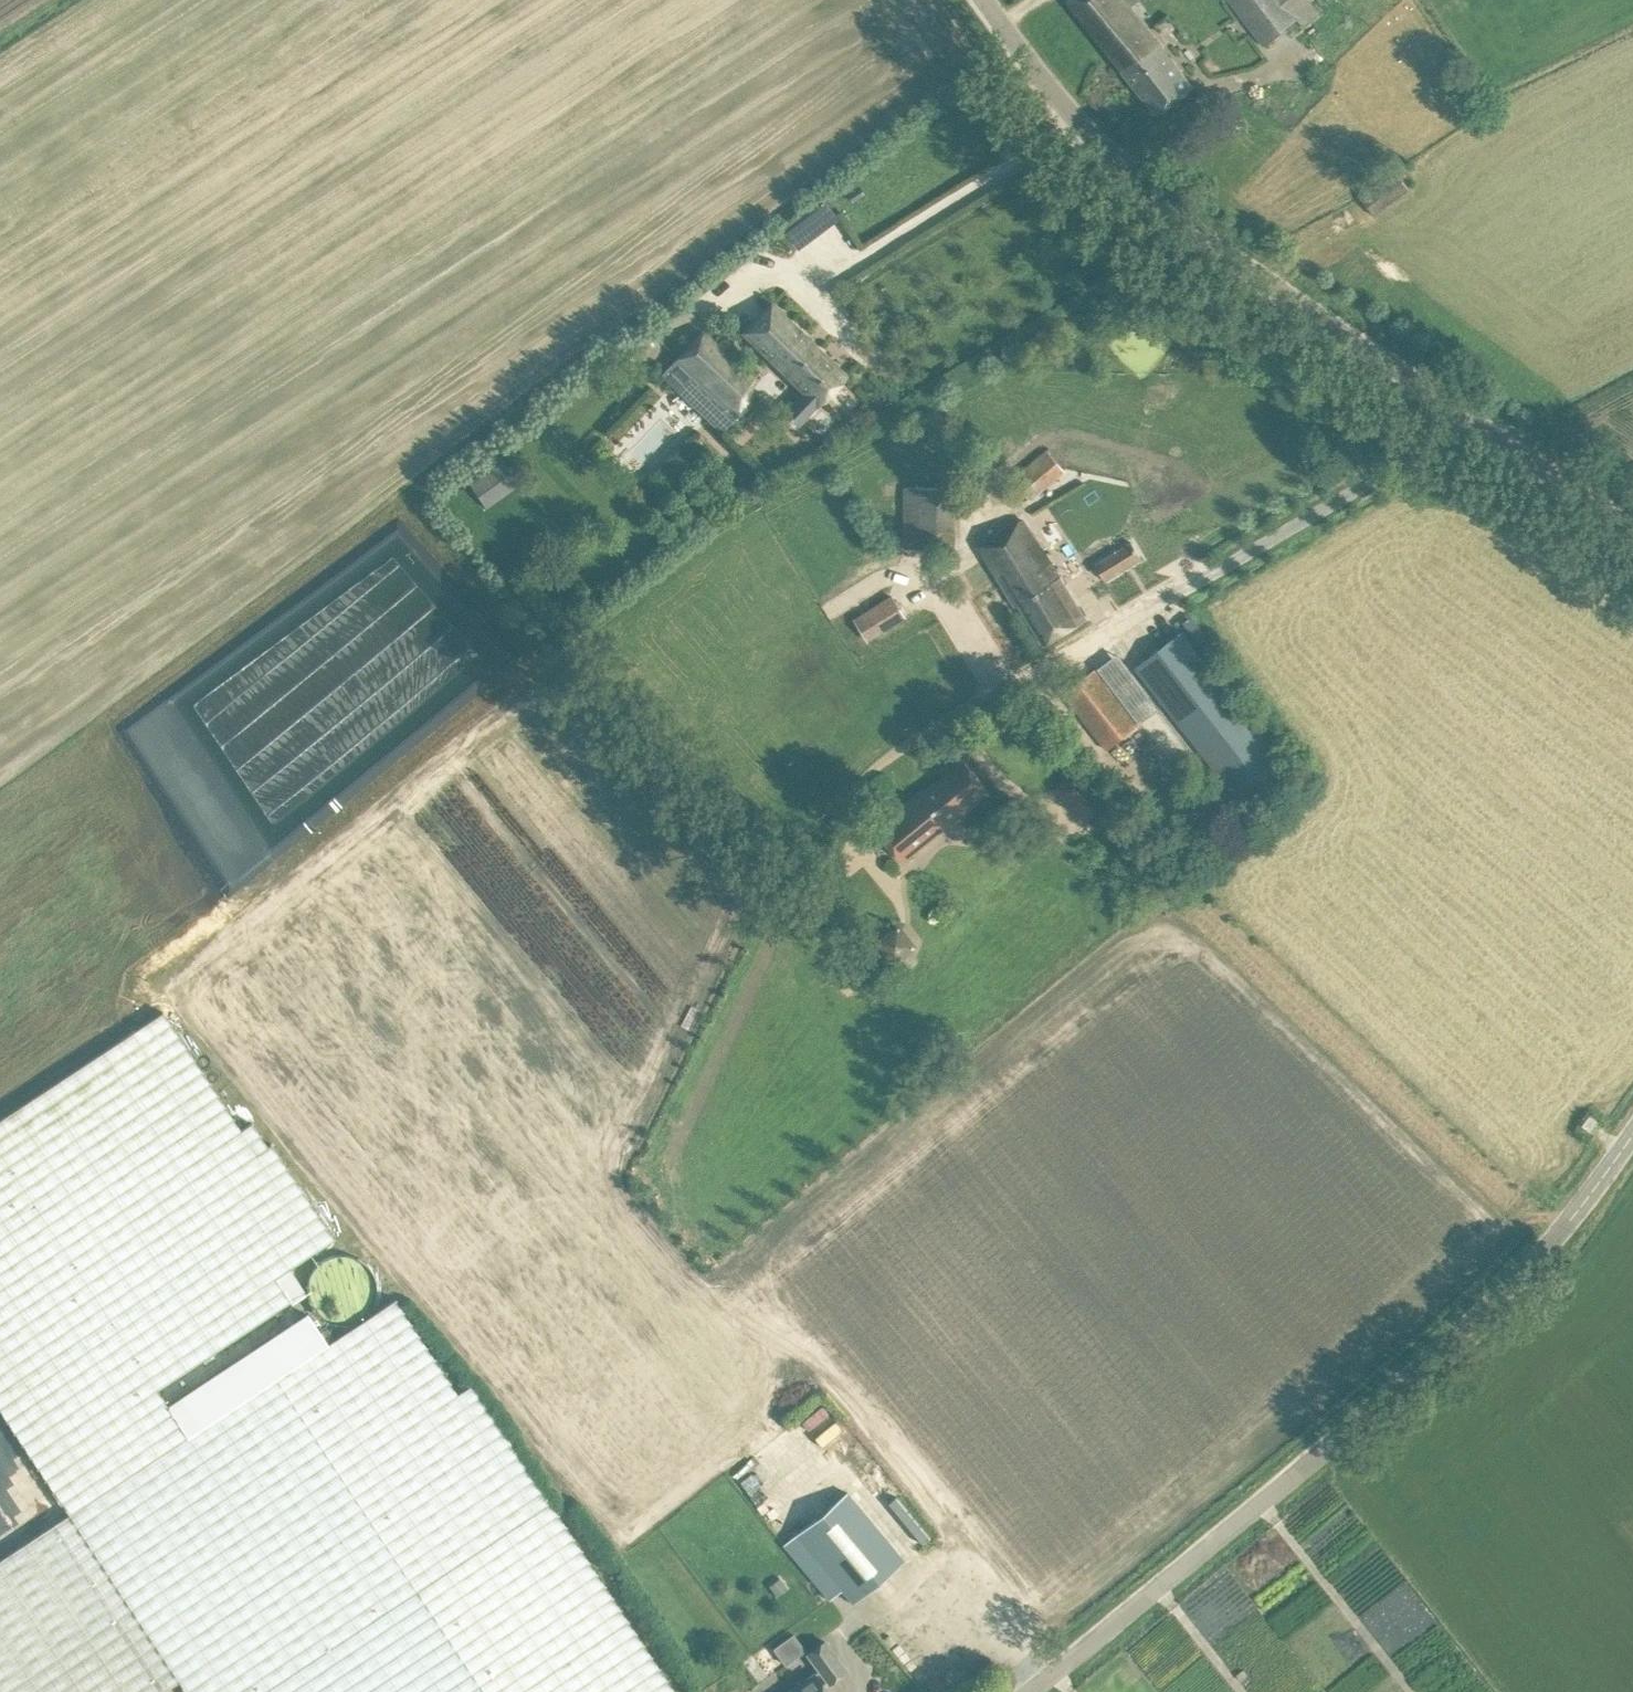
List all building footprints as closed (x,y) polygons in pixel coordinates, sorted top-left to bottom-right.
[(1158,114),(1193,87),(1130,6),(1138,0),(1068,0),(1158,114)] [(1264,44),(1298,17),(1302,24),(1321,13),(1311,0),(1229,0),(1264,44)] [(1395,170),(1360,196),(1374,215),(1409,189),(1395,170)] [(771,302),(744,331),(770,356),(769,357),(801,388),(782,408),(799,424),(846,375),(771,302)] [(739,415),(741,416),(755,401),(755,377),(703,328),(676,357),(677,358),(661,374),(722,432),(737,415),(738,416),(739,415)] [(1012,477),(1032,500),(1066,472),(1046,448),(1012,477)] [(520,484),(499,454),(479,468),(482,472),(468,482),(474,490),(474,489),(487,507),(520,484)] [(903,547),(955,548),(956,488),(904,487),(903,547)] [(1023,514),(977,542),(984,554),(1015,604),(1019,602),(1033,625),(1044,642),(1044,643),(1086,618),(1029,525),(1023,514)] [(1099,565),(1107,579),(1142,557),(1134,544),(1099,565)] [(893,592),(870,606),(884,629),(907,615),(893,592)] [(1138,666),(1253,814),(1295,781),(1180,633),(1138,666)] [(1064,693),(1108,749),(1139,725),(1095,668),(1064,693)] [(877,828),(891,845),(903,859),(987,788),(979,778),(965,761),(924,793),(922,790),(877,828)] [(900,962),(921,946),(904,925),(884,941),(900,962)] [(178,1679),(187,1691),(676,1691),(598,1573),(473,1382),(457,1393),(395,1298),(328,1342),(309,1313),(168,1406),(157,1388),(291,1300),(275,1276),(288,1267),(333,1237),(271,1143),(268,1144),(253,1121),(241,1128),(163,1010),(0,1118),(0,1409),(69,1513),(0,1559),(0,1691),(159,1691),(178,1679)] [(1589,1114),(1581,1124),(1591,1130),(1598,1120),(1589,1114)] [(344,1246),(321,1267),(359,1307),(382,1286),(344,1246)] [(783,1545),(828,1599),(841,1588),(853,1601),(903,1559),(847,1491),(783,1545)] [(787,1664),(808,1650),(796,1632),(775,1646),(787,1664)] [(819,1669),(814,1673),(788,1691),(828,1691),(822,1684),(827,1680),(829,1682),(846,1669),(825,1640),(808,1654),(819,1669)]
